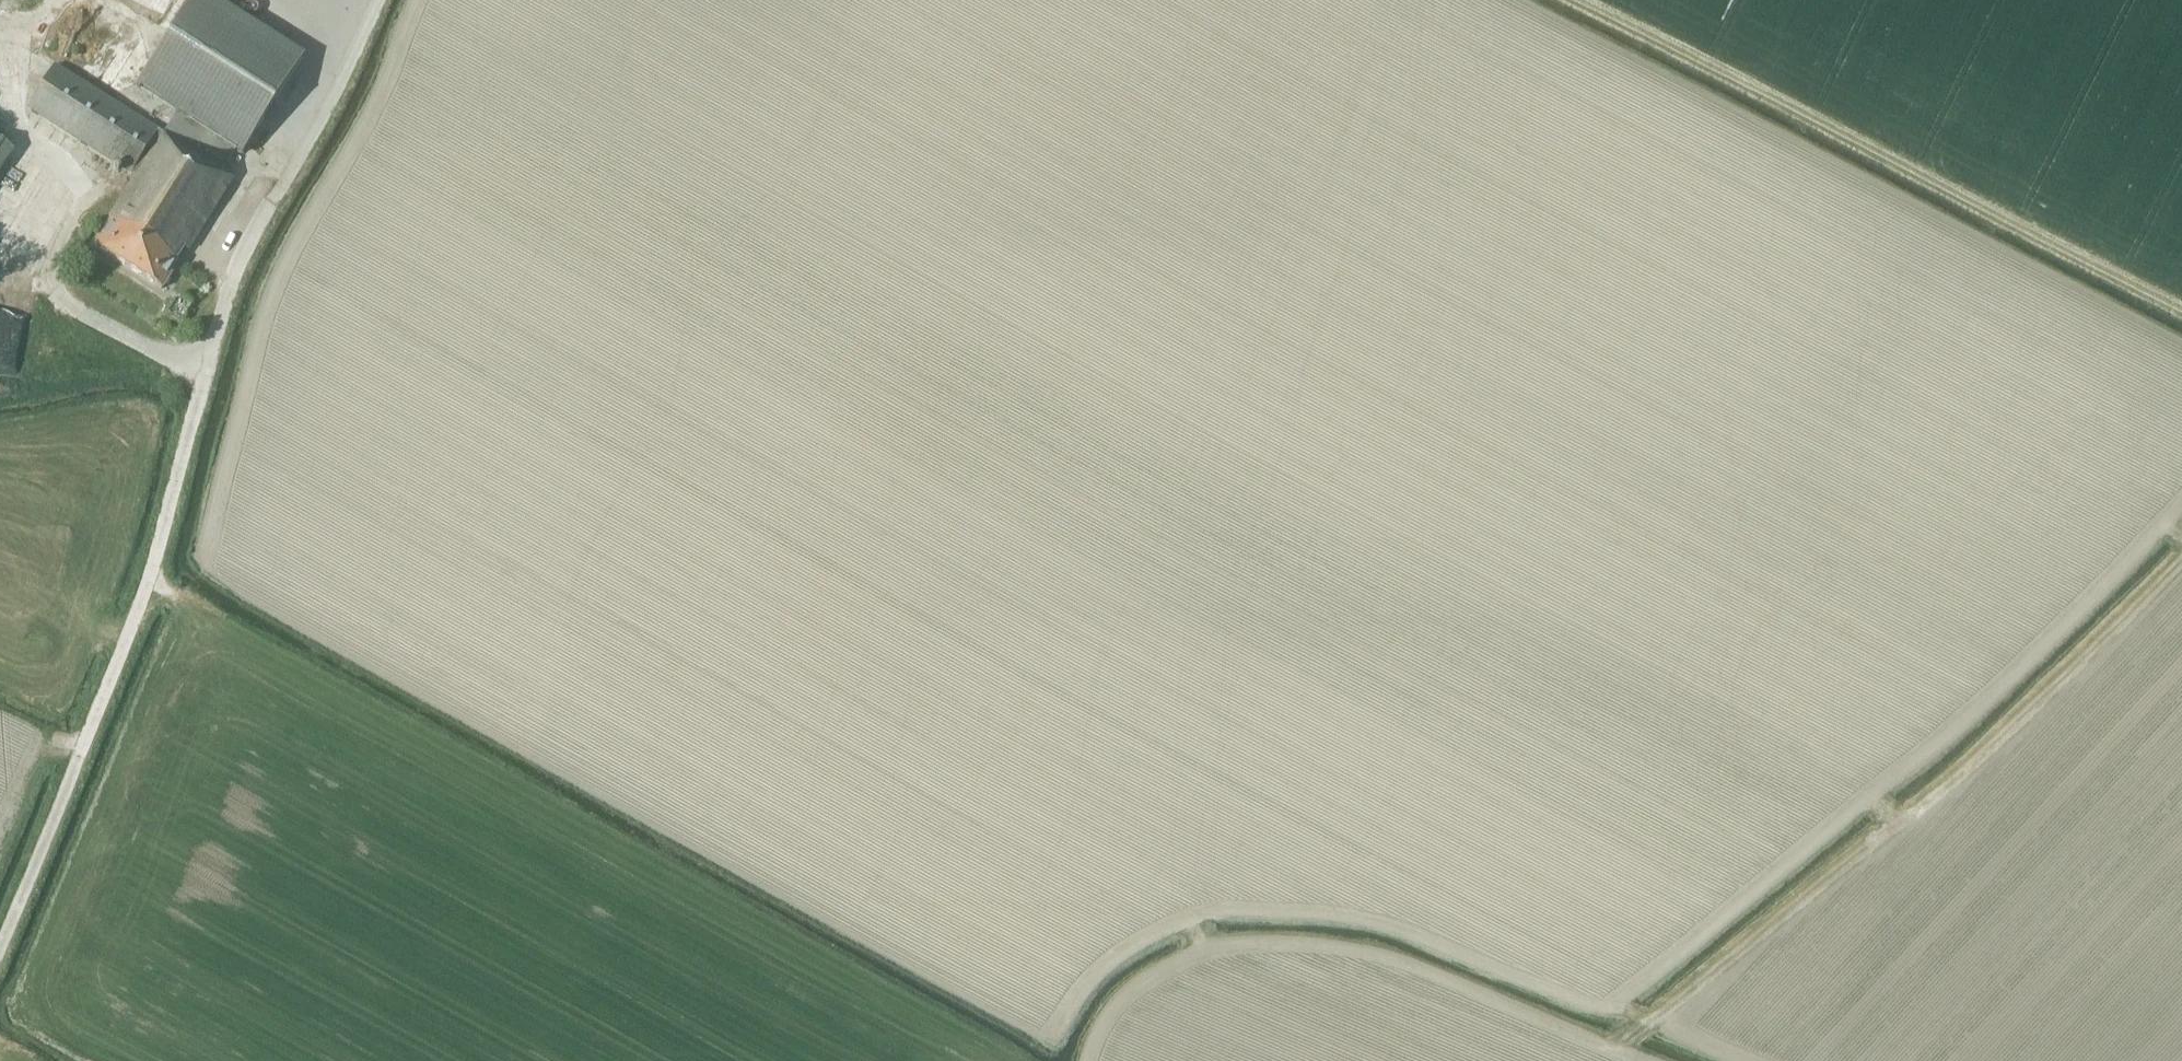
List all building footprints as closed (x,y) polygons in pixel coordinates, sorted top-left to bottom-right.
[(221,171),(235,149),(241,153),(301,59),(207,0),(190,0),(135,87),(177,113),(162,136),(54,66),(26,109),(135,177),(108,220),(109,221),(92,246),(161,289),(177,263),(174,261),(182,248),(186,251),(232,178),(221,171)] [(0,143),(0,173),(14,152),(0,143)]
